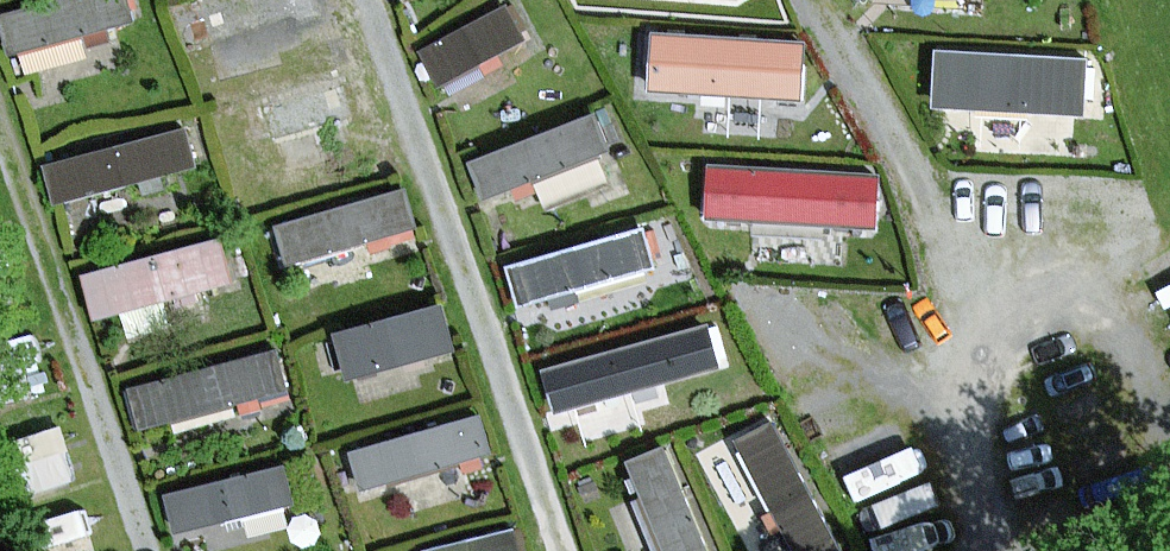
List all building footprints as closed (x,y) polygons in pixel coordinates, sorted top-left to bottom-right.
[(145,0),(33,0),(0,8),(0,80),(4,96),(160,56),(145,0)] [(337,0),(171,0),(188,68),(344,28),(337,0)] [(566,0),(435,0),(402,8),(424,92),(579,52),(566,0)] [(775,0),(615,0),(615,38),(775,37),(775,0)] [(1083,120),(1083,56),(933,49),(935,113),(1083,120)] [(377,143),(356,60),(201,100),(222,183),(377,143)] [(196,157),(174,73),(19,113),(40,197),(196,157)] [(623,162),(601,79),(446,119),(467,202),(623,162)] [(419,239),(397,156),(242,195),(263,279),(419,239)] [(882,235),(880,174),(707,160),(709,219),(882,235)] [(234,274),(213,191),(57,231),(79,314),(234,274)] [(659,280),(637,196),(482,236),(503,319),(659,280)] [(452,347),(431,263),(275,303),(297,386),(452,347)] [(690,380),(668,297),(513,337),(535,420),(690,380)] [(275,397),(254,313),(98,353),(120,437),(275,397)] [(493,464),(471,381),(316,421),(338,504),(493,464)] [(659,435),(698,550),(785,550),(737,409),(659,435)] [(68,417),(18,429),(31,482),(82,470),(68,417)] [(294,433),(139,473),(159,550),(182,550),(316,517),(294,433)] [(555,467),(584,550),(671,550),(633,440),(555,467)] [(517,506),(362,546),(363,550),(529,550),(517,506)]
